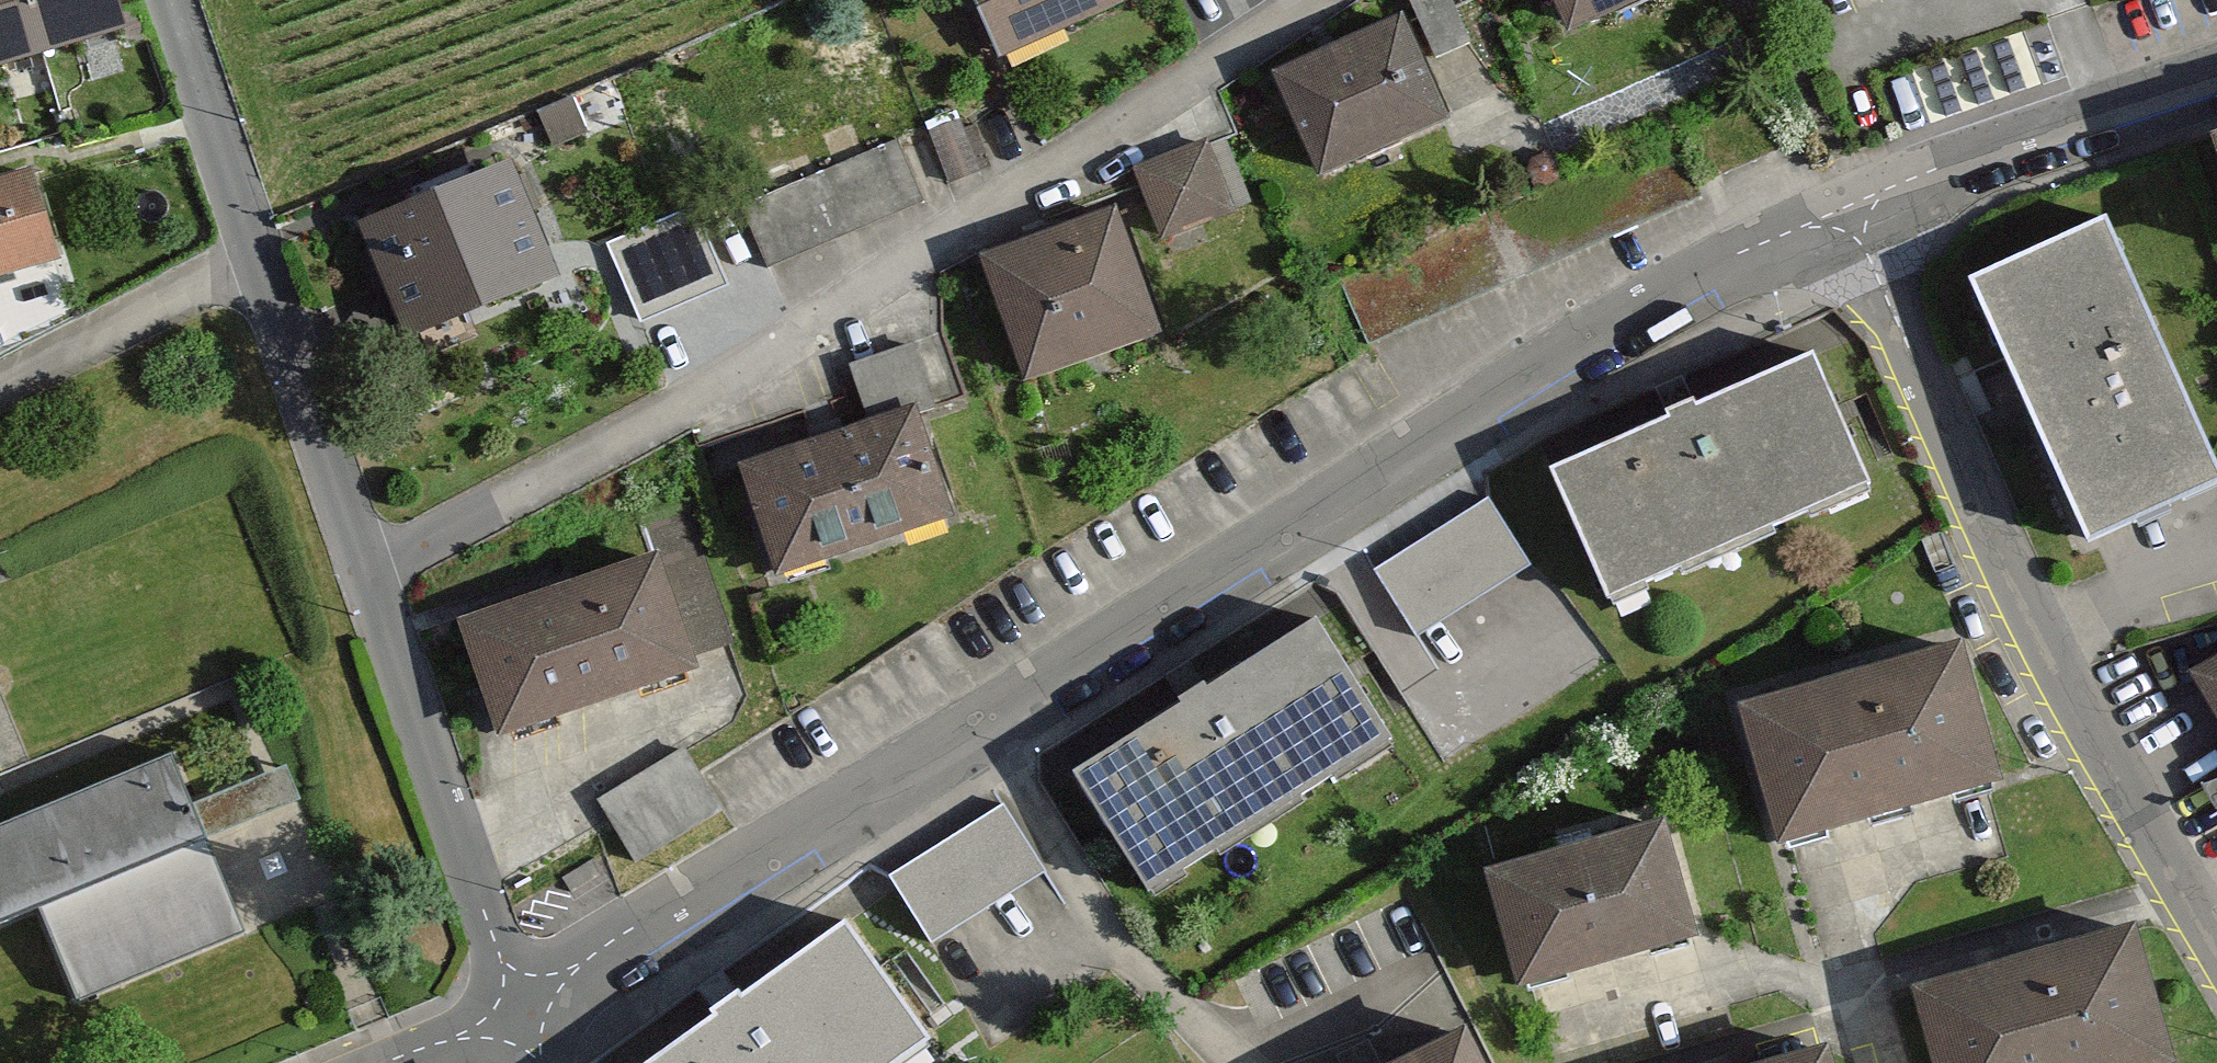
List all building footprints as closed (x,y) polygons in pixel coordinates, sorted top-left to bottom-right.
[(44,61),(25,0),(0,0),(0,75),(44,61)] [(44,61),(125,36),(114,0),(25,0),(44,61)] [(1003,67),(1122,12),(1117,0),(973,0),(1003,67)] [(1475,32),(1461,0),(1417,0),(1438,48),(1475,32)] [(1578,41),(1669,0),(1560,0),(1578,41)] [(1287,83),(1333,185),(1455,130),(1408,28),(1287,83)] [(926,201),(901,141),(749,204),(774,264),(926,201)] [(1139,176),(1168,246),(1237,218),(1209,148),(1139,176)] [(368,238),(416,350),(568,285),(520,173),(368,238)] [(59,275),(28,175),(0,183),(0,294),(59,275)] [(694,211),(607,250),(641,325),(728,286),(694,211)] [(988,267),(1030,390),(1161,345),(1119,222),(988,267)] [(2090,545),(2216,489),(2216,475),(2104,223),(1972,282),(2090,545)] [(1550,477),(1602,603),(1859,497),(1806,371),(1550,477)] [(749,477),(786,588),(957,531),(920,420),(749,477)] [(1386,573),(1428,640),(1533,576),(1491,509),(1386,573)] [(460,612),(501,729),(693,662),(652,545),(460,612)] [(1075,773),(1151,892),(1383,745),(1308,626),(1075,773)] [(1743,700),(1781,840),(1994,782),(1955,642),(1743,700)] [(2199,669),(2216,701),(2216,658),(2199,669)] [(699,739),(603,781),(634,852),(731,809),(699,739)] [(49,921),(78,993),(259,921),(194,758),(0,835),(0,941),(49,921)] [(890,876),(932,941),(1048,867),(1006,802),(890,876)] [(1490,872),(1522,983),(1698,932),(1665,821),(1490,872)] [(931,1034),(845,916),(642,1062),(890,1062),(931,1034)] [(1936,1062),(2146,1062),(2163,1058),(2125,918),(1912,976),(1936,1062)] [(1467,1032),(1403,1062),(1483,1062),(1467,1032)] [(1824,1039),(1736,1062),(1830,1062),(1824,1039)]
